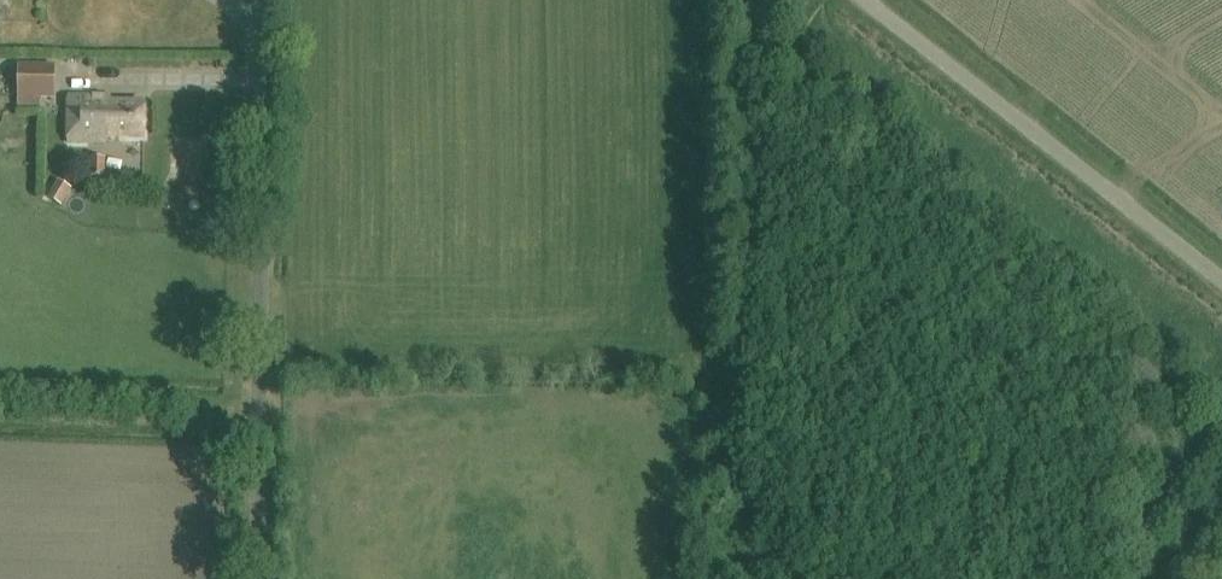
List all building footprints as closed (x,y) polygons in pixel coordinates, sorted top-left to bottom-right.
[(18,66),(17,97),(54,98),(54,66),(18,66)] [(109,97),(69,97),(68,143),(105,143),(105,137),(143,137),(144,104),(109,103),(109,97)] [(105,176),(105,158),(88,158),(88,176),(105,176)] [(70,188),(56,180),(46,197),(60,205),(70,188)]
